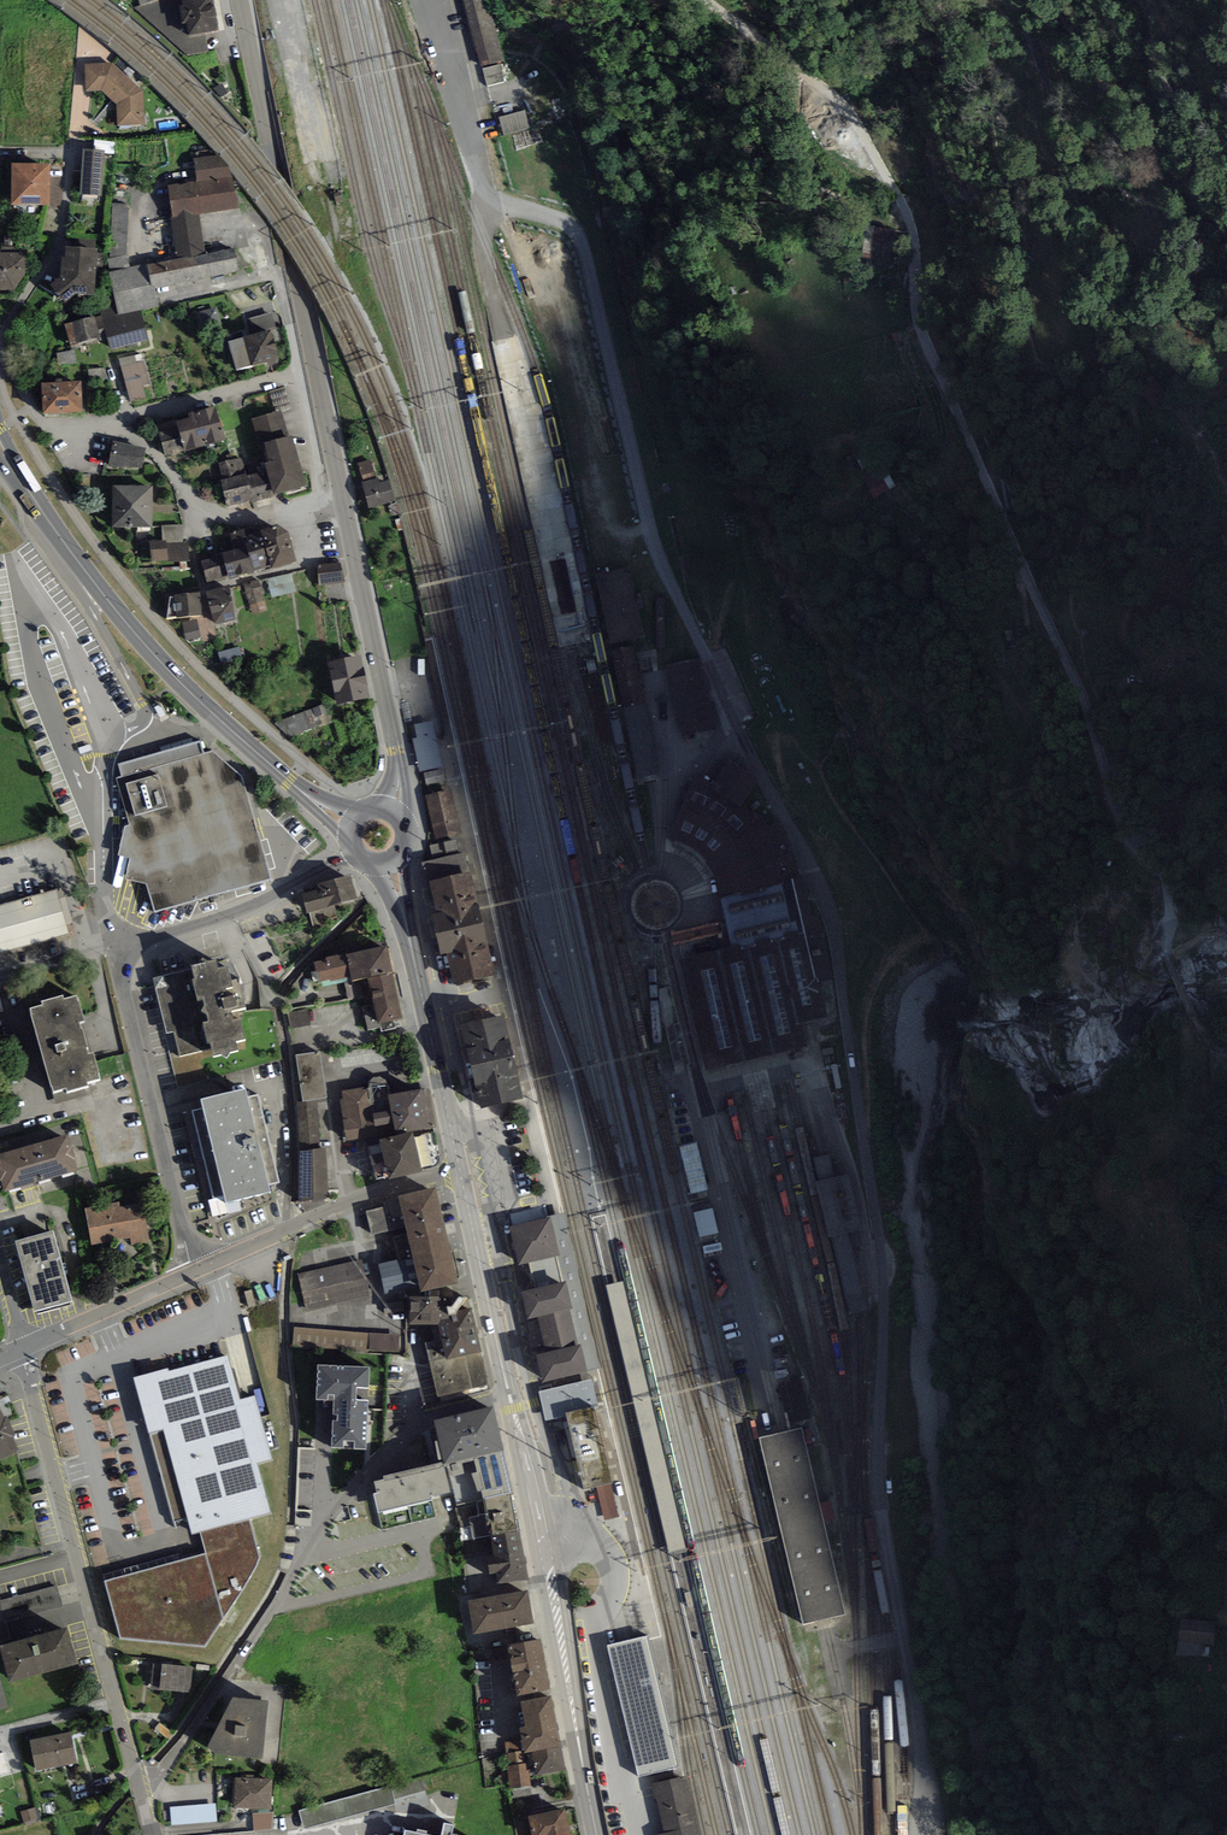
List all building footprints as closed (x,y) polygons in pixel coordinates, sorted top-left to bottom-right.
[(214,0),(182,0),(183,5),(179,6),(181,23),(186,22),(188,35),(219,30),(214,0)] [(480,67),(500,62),(484,0),(463,0),(480,67)] [(142,90),(122,70),(112,63),(85,63),(86,91),(102,90),(116,103),(117,126),(144,125),(142,90)] [(528,112),(500,117),(503,134),(531,129),(528,112)] [(116,141),(94,139),(94,149),(104,150),(104,154),(116,154),(116,141)] [(104,154),(104,150),(94,149),(82,149),(80,195),(102,196),(104,154)] [(197,182),(234,176),(228,165),(217,154),(193,158),(197,182)] [(50,178),(50,164),(12,163),(12,205),(50,205),(50,178)] [(197,182),(168,186),(173,218),(199,214),(238,208),(234,176),(197,182)] [(50,178),(50,205),(62,205),(63,178),(50,178)] [(110,258),(128,255),(129,205),(113,203),(110,258)] [(177,258),(205,253),(199,214),(173,218),(171,218),(177,258)] [(75,294),(94,296),(97,249),(65,247),(65,257),(62,257),(60,277),(51,284),(65,302),(75,294)] [(177,258),(147,264),(151,289),(156,288),(239,272),(235,247),(205,253),(177,258)] [(0,253),(0,290),(13,290),(25,274),(24,253),(0,253)] [(107,259),(110,272),(130,268),(128,255),(110,258),(107,259)] [(160,306),(156,288),(151,289),(147,264),(130,268),(110,272),(118,315),(160,306)] [(221,325),(216,307),(199,311),(204,329),(221,325)] [(110,349),(148,339),(140,312),(103,322),(110,349)] [(272,312),(249,318),(253,334),(271,330),(276,328),(272,312)] [(70,345),(100,337),(94,315),(64,323),(70,345)] [(253,334),(228,341),(236,369),(266,361),(268,367),(280,364),(271,330),(253,334)] [(74,350),(57,353),(59,365),(77,362),(74,350)] [(119,358),(130,402),(146,397),(143,386),(149,385),(143,361),(137,363),(135,354),(119,358)] [(104,368),(88,369),(89,380),(105,379),(104,368)] [(83,412),(81,381),(42,383),(44,414),(83,412)] [(282,410),(282,412),(292,409),(285,387),(269,392),(275,412),(282,410)] [(225,440),(215,407),(189,414),(189,418),(157,427),(166,457),(225,440)] [(265,443),(289,437),(282,412),(282,410),(275,412),(252,419),(259,445),(265,443)] [(307,486),(292,435),(289,437),(265,443),(270,461),(265,463),(267,470),(274,497),(307,486)] [(143,468),(145,448),(113,441),(108,467),(143,468)] [(227,507),(253,500),(254,502),(274,497),(267,470),(247,476),(246,474),(242,457),(219,463),(224,479),(220,480),(227,507)] [(360,465),(365,481),(378,477),(373,461),(360,465)] [(872,487),(884,481),(876,467),(865,473),(872,487)] [(363,484),(369,505),(390,499),(385,478),(363,484)] [(152,526),(153,486),(113,485),(112,526),(152,526)] [(182,524),(161,525),(162,541),(167,541),(167,543),(183,543),(182,524)] [(261,529),(259,524),(242,530),(254,573),(273,568),(261,529)] [(273,568),(297,561),(289,532),(278,524),(261,529),(273,568)] [(233,549),(222,552),(223,555),(229,576),(230,579),(254,573),(242,530),(229,533),(233,549)] [(162,541),(150,542),(151,561),(168,560),(169,563),(190,562),(189,542),(183,543),(167,543),(167,541),(162,541)] [(229,576),(223,555),(201,562),(207,583),(229,576)] [(386,563),(388,573),(406,570),(405,560),(386,563)] [(318,584),(341,582),(340,566),(317,569),(318,584)] [(272,598),(296,592),(291,573),(268,579),(272,598)] [(253,615),(267,611),(258,580),(244,584),(253,615)] [(229,585),(205,591),(215,625),(235,620),(229,585)] [(166,619),(177,618),(202,615),(200,592),(174,595),(174,596),(170,597),(166,619)] [(201,637),(197,619),(181,623),(186,641),(201,637)] [(1024,629),(1010,632),(1014,652),(1029,649),(1024,629)] [(240,647),(218,652),(221,665),(243,660),(240,647)] [(371,698),(360,656),(327,664),(337,706),(371,698)] [(326,703),(275,723),(289,737),(322,725),(319,717),(330,713),(326,703)] [(200,740),(118,763),(121,776),(116,778),(154,913),(271,879),(242,777),(212,751),(203,753),(200,740)] [(423,769),(441,765),(438,749),(420,752),(423,769)] [(728,760),(713,785),(718,787),(740,801),(744,804),(759,780),(728,760)] [(720,897),(722,896),(795,878),(800,877),(795,858),(784,833),(778,822),(770,827),(761,815),(757,817),(744,804),(740,801),(718,787),(713,785),(695,776),(671,838),(682,842),(703,856),(708,862),(707,863),(709,867),(715,879),(718,890),(720,897)] [(437,835),(458,830),(449,792),(428,797),(437,835)] [(433,861),(459,855),(456,840),(430,845),(433,861)] [(429,882),(469,873),(464,853),(459,855),(433,861),(421,863),(426,882),(429,882)] [(454,984),(495,975),(470,872),(469,873),(429,882),(437,914),(431,915),(440,956),(447,954),(454,984)] [(334,905),(357,898),(351,874),(317,884),(318,888),(301,893),(307,914),(309,913),(315,931),(334,925),(332,919),(337,917),(334,905)] [(800,877),(795,878),(807,931),(819,982),(834,979),(819,915),(813,917),(804,876),(800,877)] [(734,948),(807,931),(795,878),(722,896),(734,948)] [(0,905),(0,952),(69,933),(57,889),(0,905)] [(819,982),(807,931),(734,948),(679,961),(707,1071),(722,1067),(738,1064),(752,1060),(767,1057),(782,1053),(796,1050),(807,1047),(801,1024),(808,1022),(828,1018),(819,982)] [(352,976),(353,982),(367,978),(393,972),(387,946),(347,955),(352,976)] [(330,979),(331,982),(352,976),(347,955),(346,952),(325,957),(326,959),(314,962),(319,982),(330,979)] [(237,1009),(245,1007),(241,993),(243,992),(240,984),(237,982),(237,979),(230,980),(227,966),(219,969),(216,960),(192,966),(192,969),(154,979),(168,1034),(174,1032),(181,1056),(212,1049),(214,1056),(221,1054),(227,1058),(229,1053),(239,1050),(236,1041),(245,1038),(237,1009)] [(393,1021),(404,1018),(393,972),(367,978),(374,1005),(363,1008),(368,1029),(381,1026),(382,1031),(395,1028),(393,1021)] [(66,1087),(68,1091),(88,1085),(87,1082),(101,1078),(93,1052),(90,1053),(80,1022),(85,1021),(77,995),(65,999),(64,995),(41,1001),(42,1005),(30,1009),(54,1091),(66,1087)] [(310,1024),(307,1009),(288,1012),(291,1028),(310,1024)] [(481,1108),(522,1099),(503,1015),(462,1025),(481,1108)] [(321,1051),(296,1054),(302,1101),(317,1099),(327,1098),(321,1051)] [(371,1112),(367,1087),(340,1091),(345,1130),(363,1128),(373,1127),(371,1112)] [(429,1087),(388,1095),(391,1110),(393,1124),(394,1130),(406,1128),(406,1133),(436,1128),(429,1087)] [(237,1200),(271,1191),(269,1185),(279,1183),(257,1096),(247,1098),(245,1089),(201,1099),(203,1109),(193,1111),(214,1199),(208,1200),(213,1215),(239,1208),(237,1200)] [(317,1099),(302,1101),(298,1101),(300,1151),(299,1202),(312,1200),(312,1203),(328,1196),(325,1147),(320,1148),(317,1099)] [(393,1124),(391,1110),(371,1112),(373,1127),(393,1124)] [(364,1138),(363,1128),(345,1130),(346,1140),(364,1138)] [(381,1140),(386,1159),(418,1152),(412,1133),(381,1140)] [(5,1191),(78,1170),(75,1160),(77,1160),(73,1146),(72,1147),(68,1135),(0,1154),(0,1179),(0,1181),(2,1180),(5,1191)] [(683,1149),(693,1195),(710,1191),(699,1145),(683,1149)] [(422,1172),(418,1152),(386,1159),(390,1179),(422,1172)] [(421,1155),(424,1169),(432,1166),(429,1153),(421,1155)] [(405,1226),(409,1242),(446,1233),(435,1187),(399,1196),(401,1203),(366,1211),(372,1234),(405,1226)] [(132,1245),(150,1242),(143,1202),(121,1206),(120,1202),(85,1208),(92,1246),(131,1239),(132,1245)] [(716,1210),(697,1213),(701,1239),(720,1236),(716,1210)] [(566,1212),(550,1216),(559,1255),(556,1256),(562,1282),(566,1281),(573,1308),(569,1309),(577,1345),(581,1344),(587,1371),(603,1370),(566,1212)] [(535,1288),(562,1282),(556,1256),(559,1255),(550,1216),(509,1227),(518,1265),(529,1262),(535,1288)] [(70,1302),(72,1301),(53,1231),(15,1241),(34,1311),(37,1311),(38,1314),(70,1305),(70,1302)] [(458,1284),(446,1233),(409,1242),(413,1257),(379,1264),(385,1293),(418,1285),(420,1293),(458,1284)] [(370,1297),(361,1260),(299,1274),(307,1311),(370,1297)] [(562,1282),(535,1288),(521,1292),(528,1319),(538,1316),(546,1353),(536,1355),(542,1381),(587,1371),(581,1344),(577,1345),(569,1309),(573,1308),(566,1281),(562,1282)] [(606,1285),(669,1555),(687,1551),(623,1281),(606,1285)] [(439,1396),(487,1384),(471,1308),(466,1296),(410,1296),(410,1324),(439,1325),(441,1340),(425,1343),(439,1396)] [(294,1327),(294,1346),(399,1352),(399,1335),(294,1327)] [(168,1367),(134,1377),(150,1434),(162,1431),(187,1519),(192,1536),(200,1533),(250,1520),(271,1513),(256,1464),(273,1459),(255,1396),(241,1399),(229,1356),(169,1371),(168,1367)] [(369,1367),(318,1365),(316,1400),(334,1401),(332,1447),(344,1448),(344,1441),(355,1441),(354,1448),(366,1449),(369,1400),(356,1399),(356,1388),(368,1388),(369,1367)] [(802,1379),(778,1385),(787,1424),(811,1419),(802,1379)] [(504,1452),(494,1407),(436,1420),(445,1462),(446,1465),(504,1452)] [(593,1407),(565,1412),(583,1490),(596,1487),(610,1484),(611,1484),(593,1407)] [(18,1451),(12,1436),(14,1435),(6,1418),(4,1419),(0,1410),(0,1459),(18,1451)] [(759,1439),(804,1625),(844,1616),(802,1429),(759,1439)] [(150,1434),(175,1522),(187,1519),(162,1431),(150,1434)] [(455,1506),(513,1493),(504,1452),(446,1465),(452,1492),(455,1506)] [(374,1494),(378,1512),(433,1499),(432,1496),(452,1492),(446,1465),(445,1462),(383,1476),(384,1480),(375,1482),(378,1493),(374,1494)] [(610,1484),(596,1487),(604,1520),(619,1517),(610,1484)] [(455,1506),(462,1540),(488,1535),(489,1538),(519,1532),(513,1493),(455,1506)] [(206,1555),(105,1581),(122,1639),(205,1647),(261,1557),(250,1520),(200,1533),(206,1555)] [(527,1578),(519,1532),(489,1538),(492,1554),(487,1555),(490,1574),(495,1573),(497,1583),(527,1578)] [(0,1645),(11,1643),(6,1621),(63,1606),(58,1586),(1,1601),(0,1599),(0,1645)] [(468,1600),(474,1634),(533,1624),(527,1590),(468,1600)] [(1181,1618),(1177,1654),(1202,1657),(1203,1643),(1214,1645),(1216,1622),(1181,1618)] [(0,1645),(9,1681),(77,1664),(67,1628),(11,1643),(0,1645)] [(648,1634),(607,1644),(639,1775),(679,1766),(648,1634)] [(517,1696),(550,1689),(540,1639),(507,1646),(517,1696)] [(505,1647),(492,1650),(495,1661),(507,1658),(505,1647)] [(192,1666),(153,1663),(151,1690),(190,1692),(192,1666)] [(551,1696),(522,1702),(527,1727),(520,1728),(525,1753),(532,1752),(561,1746),(551,1696)] [(262,1758),(268,1700),(232,1697),(208,1747),(216,1754),(262,1758)] [(30,1741),(36,1771),(77,1763),(71,1732),(30,1741)] [(521,1740),(505,1742),(506,1753),(509,1753),(521,1751),(523,1751),(521,1740)] [(536,1775),(567,1770),(561,1746),(532,1752),(536,1775)] [(11,1774),(5,1751),(0,1753),(0,1777),(11,1774)] [(521,1751),(509,1753),(510,1765),(523,1763),(521,1751)] [(507,1765),(510,1788),(531,1786),(529,1770),(527,1770),(526,1763),(523,1763),(510,1765),(507,1765)] [(232,1776),(230,1806),(271,1809),(272,1779),(232,1776)] [(684,1778),(653,1783),(665,1833),(656,1834),(698,1834),(684,1778)] [(394,1787),(301,1811),(305,1829),(398,1806),(394,1787)] [(171,1825),(217,1821),(216,1803),(170,1807),(171,1825)] [(24,1823),(38,1818),(34,1807),(21,1812),(24,1823)] [(565,1808),(528,1815),(532,1834),(571,1834),(565,1808)] [(273,1829),(274,1812),(253,1814),(254,1830),(273,1829)] [(458,1834),(451,1833),(453,1826),(443,1823),(441,1834),(458,1834)]
